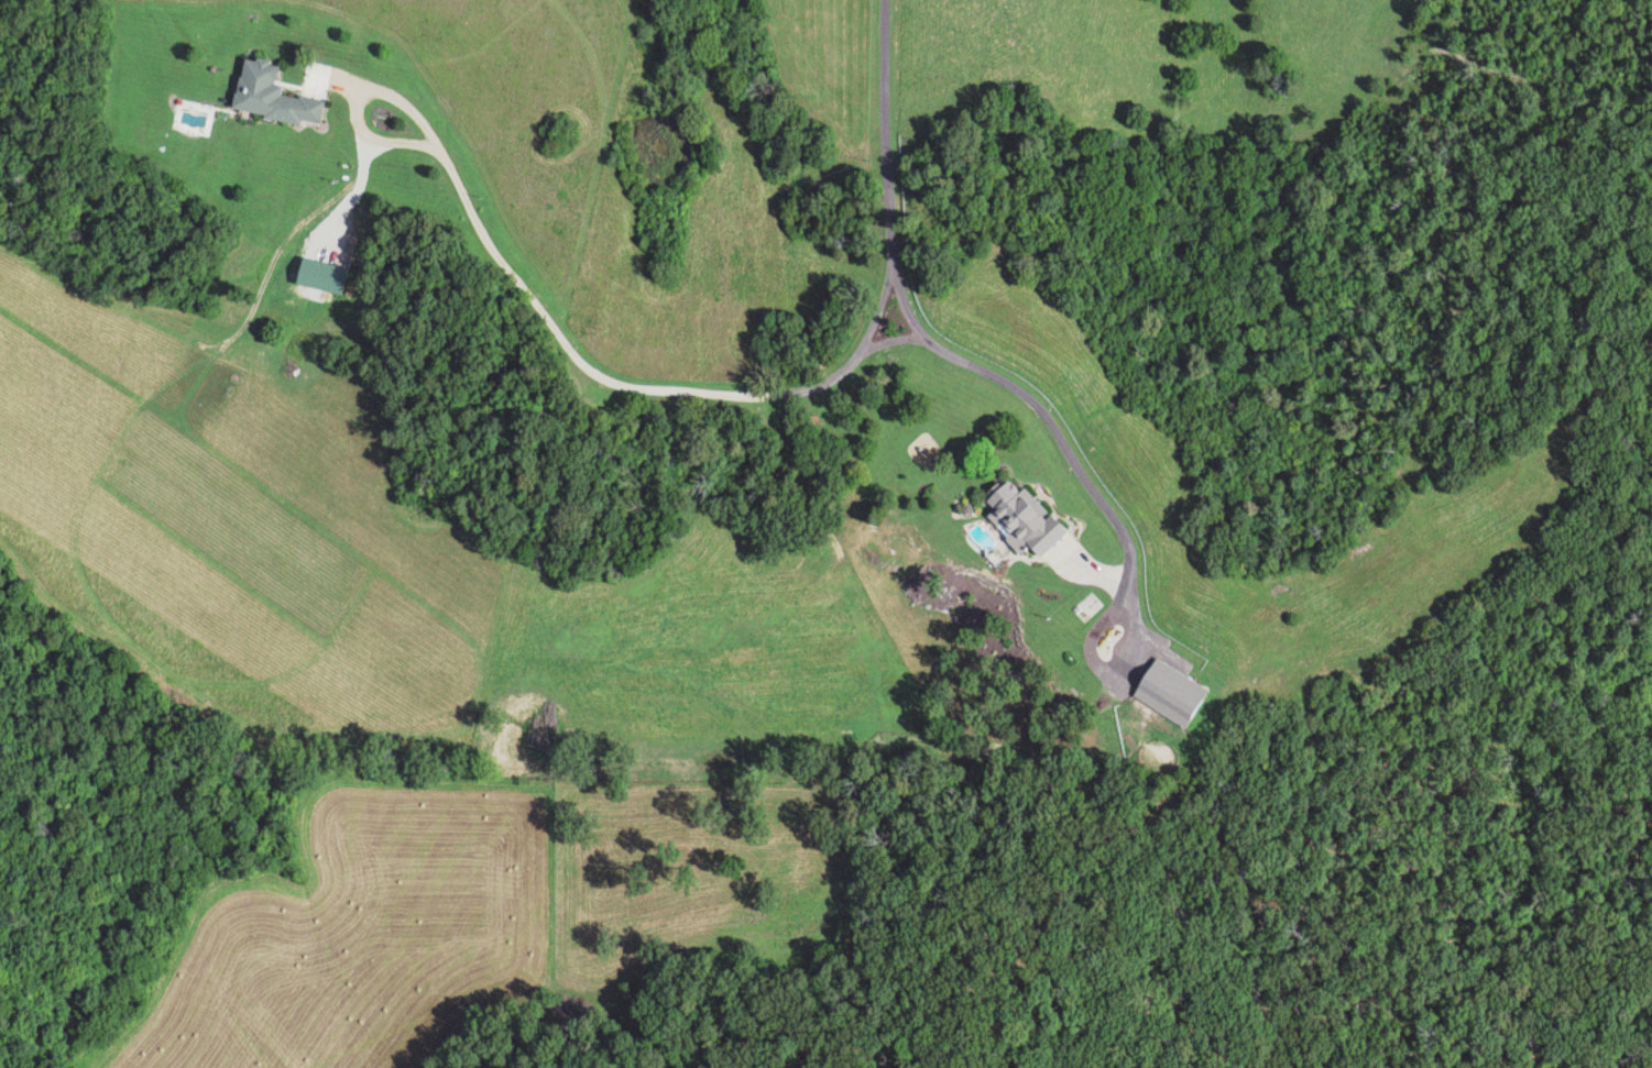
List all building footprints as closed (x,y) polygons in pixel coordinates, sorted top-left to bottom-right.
[(225,109),(312,130),(318,105),(277,95),(278,88),(269,86),(274,67),(237,58),(225,109)] [(1029,564),(1061,535),(1007,476),(975,505),(1029,564)] [(1184,730),(1206,691),(1147,659),(1125,698),(1184,730)]
